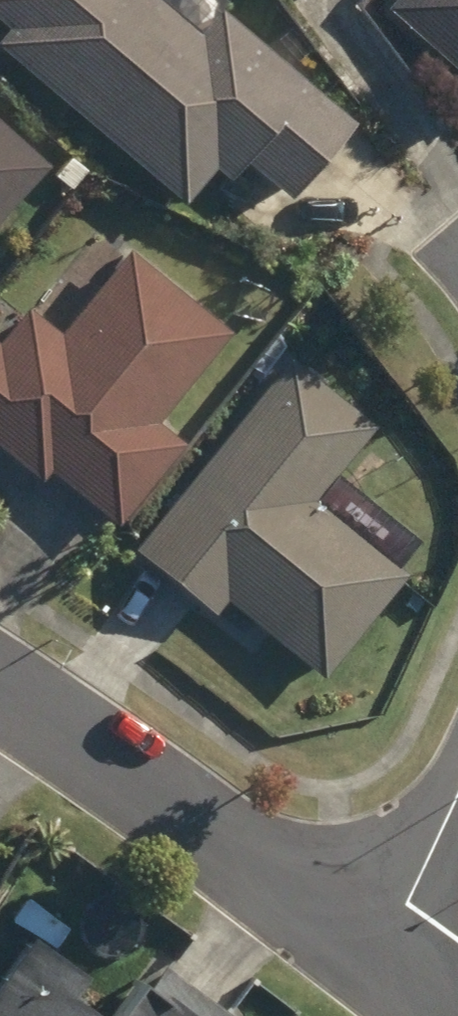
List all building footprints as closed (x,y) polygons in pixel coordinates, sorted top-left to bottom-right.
[(168,0),(0,0),(0,12),(16,25),(4,40),(194,192),(226,153),(243,167),(259,148),(306,185),(362,117),(224,7),(205,30),(168,0)] [(388,5),(457,67),(457,0),(392,0),(388,5)] [(0,110),(0,224),(57,161),(0,110)] [(233,328),(136,248),(66,334),(33,308),(4,343),(0,340),(0,423),(54,467),(61,457),(128,511),(187,438),(162,417),(233,328)] [(374,424),(289,356),(137,545),(222,613),(230,603),(323,677),(409,571),(316,496),(374,424)] [(67,993),(85,967),(25,927),(0,964),(0,1015),(101,1015),(67,993)] [(152,984),(137,974),(108,1015),(237,1015),(164,967),(152,984)]
